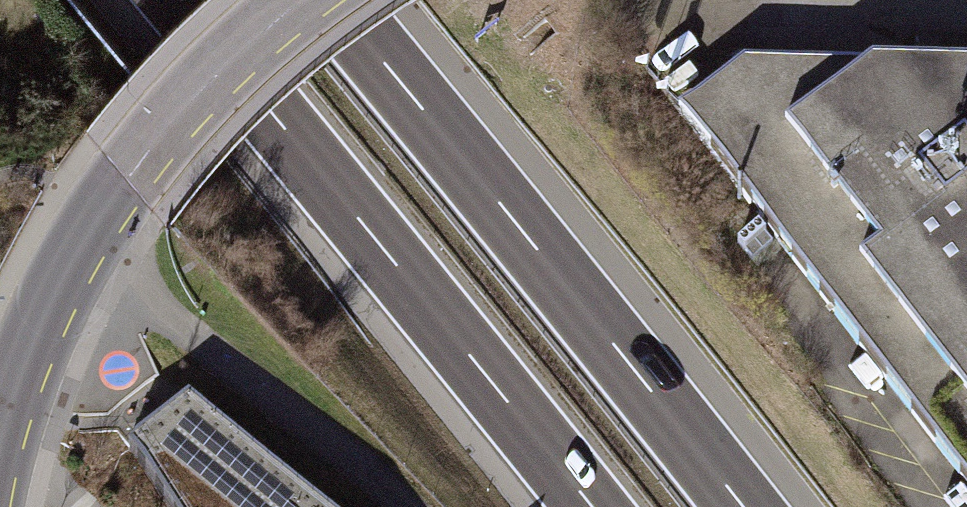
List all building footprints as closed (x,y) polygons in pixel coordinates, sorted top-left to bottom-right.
[(679,111),(966,483),(966,64),(744,59),(679,111)] [(188,403),(127,451),(163,506),(321,506),(188,403)]
